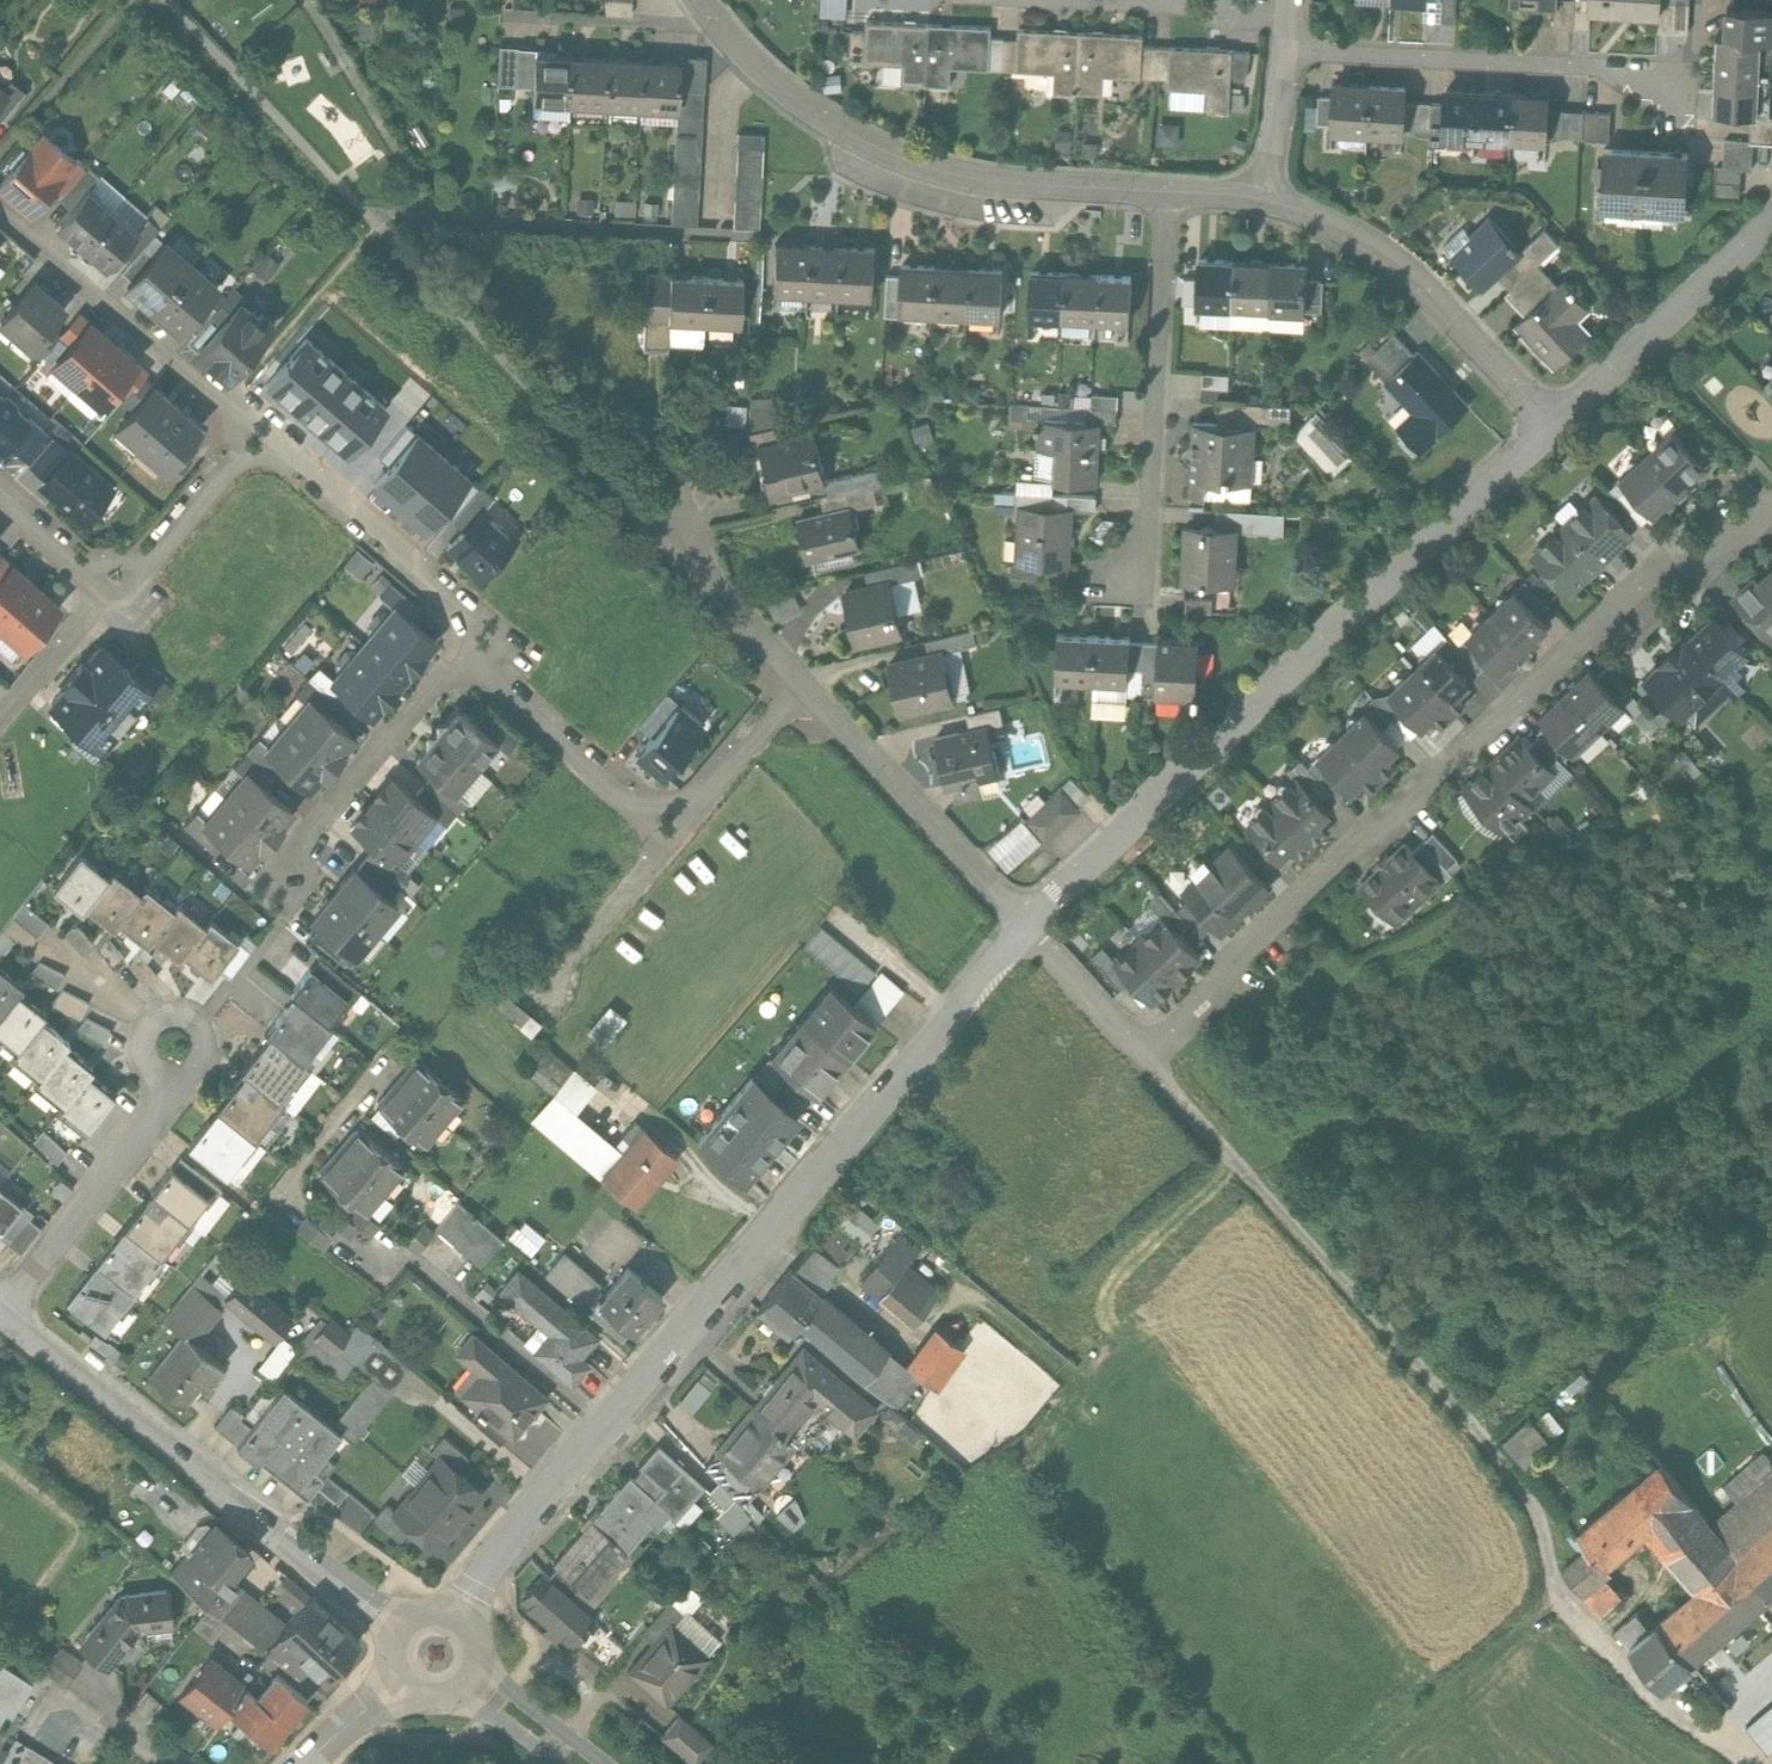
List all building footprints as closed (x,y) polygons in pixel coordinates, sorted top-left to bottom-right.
[(630,2),(605,0),(604,14),(630,15),(630,2)] [(852,12),(852,0),(826,0),(826,12),(852,12)] [(1440,21),(1456,22),(1457,0),(1441,0),(1440,21)] [(1558,7),(1557,7),(1556,27),(1573,28),(1573,26),(1575,0),(1558,0),(1558,7)] [(1573,26),(1591,27),(1591,9),(1589,9),(1589,0),(1575,0),(1573,26)] [(1660,12),(1661,12),(1662,2),(1662,0),(1589,0),(1589,9),(1591,9),(1660,12)] [(1689,3),(1662,2),(1661,12),(1660,12),(1659,31),(1688,32),(1689,3)] [(1727,35),(1771,37),(1771,9),(1728,7),(1727,35)] [(928,25),(867,21),(866,31),(865,62),(903,64),(901,82),(925,84),(928,25)] [(991,28),(928,25),(925,84),(950,85),(951,67),(989,69),(991,39),(991,28)] [(865,62),(866,31),(854,30),(852,61),(865,62)] [(1080,34),(1020,30),(1019,40),(1017,71),(1055,73),(1054,91),(1077,93),(1080,34)] [(1145,38),(1080,34),(1077,93),(1103,95),(1104,76),(1142,78),(1144,48),(1145,38)] [(1727,35),(1716,34),(1714,72),(1771,75),(1771,45),(1771,37),(1727,35)] [(1004,39),(991,39),(989,69),(1002,70),(1004,39)] [(1019,40),(1004,39),(1002,70),(1017,71),(1019,40)] [(497,84),(533,86),(535,56),(553,57),(553,49),(499,46),(497,84)] [(1230,110),(1232,77),(1233,52),(1233,51),(1171,47),(1171,50),(1169,80),(1169,88),(1208,90),(1207,109),(1230,110)] [(1156,49),(1144,48),(1142,78),(1154,79),(1156,49)] [(1169,80),(1171,50),(1156,49),(1154,79),(1169,80)] [(1251,53),(1233,52),(1232,77),(1245,78),(1251,53)] [(705,56),(679,54),(679,64),(677,89),(704,90),(705,56)] [(568,118),(569,102),(571,58),(553,57),(535,56),(533,86),(533,100),(539,101),(538,116),(568,118)] [(569,102),(605,104),(607,60),(571,58),(569,102)] [(605,104),(640,106),(643,62),(607,60),(605,104)] [(677,103),(677,89),(679,64),(643,62),(640,106),(676,108),(677,103)] [(1769,114),(1771,75),(1714,72),(1712,111),(1749,113),(1769,114)] [(0,99),(0,119),(1,120),(25,92),(10,79),(2,89),(6,92),(0,99)] [(1333,129),(1367,131),(1369,85),(1336,84),(1335,96),(1333,123),(1333,129)] [(1367,131),(1404,133),(1406,87),(1369,85),(1367,131)] [(704,90),(677,89),(677,103),(703,104),(704,90)] [(1444,135),(1446,135),(1474,136),(1476,90),(1446,89),(1445,102),(1444,135)] [(1476,90),(1474,136),(1510,138),(1512,92),(1476,90)] [(1512,92),(1510,138),(1547,140),(1547,134),(1548,107),(1549,94),(1512,92)] [(1333,123),(1335,96),(1322,96),(1320,122),(1333,123)] [(1429,128),(1431,102),(1418,101),(1417,127),(1429,128)] [(1444,135),(1445,102),(1431,102),(1429,128),(1429,144),(1445,145),(1446,135),(1444,135)] [(703,104),(677,103),(676,108),(676,116),(702,117),(703,104)] [(1583,109),(1548,107),(1547,134),(1582,136),(1583,109)] [(1610,111),(1583,109),(1582,136),(1582,138),(1609,139),(1610,111)] [(1769,114),(1749,113),(1748,141),(1752,141),(1771,142),(1771,114),(1769,114)] [(702,117),(676,116),(675,129),(702,131),(702,117)] [(702,131),(675,129),(675,143),(701,144),(702,131)] [(737,132),(737,146),(763,147),(763,134),(737,132)] [(44,134),(31,149),(31,148),(27,152),(22,149),(8,165),(13,169),(0,183),(30,209),(51,185),(61,174),(60,173),(72,159),(71,158),(44,134)] [(1748,141),(1724,139),(1722,168),(1743,169),(1751,170),(1752,141),(1748,141)] [(701,144),(675,143),(674,156),(700,157),(701,144)] [(737,146),(736,159),(762,160),(763,147),(737,146)] [(1600,205),(1599,220),(1642,222),(1643,208),(1646,151),(1604,149),(1601,205),(1600,205)] [(1646,151),(1643,208),(1684,210),(1687,153),(1646,151)] [(700,157),(674,156),(673,169),(699,171),(700,157)] [(71,158),(72,159),(60,173),(61,174),(51,185),(63,195),(85,169),(72,157),(71,158)] [(736,159),(735,173),(761,174),(762,160),(736,159)] [(99,176),(88,166),(59,199),(70,209),(89,187),(90,187),(99,176)] [(1722,168),(1715,168),(1713,195),(1741,196),(1743,169),(1722,168)] [(699,171),(673,169),(673,183),(699,184),(699,171)] [(735,173),(734,186),(761,187),(761,174),(735,173)] [(699,184),(673,183),(672,196),(698,197),(699,184)] [(734,186),(734,199),(760,201),(761,187),(734,186)] [(114,208),(90,187),(89,187),(70,209),(56,226),(81,247),(114,208)] [(698,197),(672,196),(671,209),(697,211),(698,197)] [(734,199),(733,213),(759,214),(760,201),(734,199)] [(138,229),(114,208),(81,247),(105,269),(120,251),(139,230),(138,229)] [(697,211),(671,209),(670,223),(697,224),(697,211)] [(759,214),(733,213),(732,226),(759,228),(759,214)] [(1456,260),(1482,289),(1498,274),(1498,273),(1504,268),(1523,251),(1522,250),(1515,242),(1516,240),(1512,236),(1511,237),(1490,215),(1470,234),(1476,241),(1456,260)] [(138,229),(139,230),(120,251),(132,261),(143,247),(159,228),(147,218),(138,229)] [(191,266),(165,244),(154,257),(133,282),(128,287),(154,309),(191,266)] [(775,245),(773,290),(806,292),(808,247),(775,245)] [(1523,251),(1504,268),(1517,282),(1539,262),(1541,260),(1528,245),(1522,250),(1523,251)] [(154,257),(143,247),(132,261),(122,273),(133,282),(154,257)] [(808,247),(806,292),(839,293),(841,249),(808,247)] [(841,249),(839,293),(872,295),(875,250),(841,249)] [(1199,279),(1197,305),(1232,307),(1234,262),(1200,260),(1199,279)] [(1234,262),(1232,307),(1268,309),(1270,264),(1234,262)] [(1539,262),(1517,282),(1514,285),(1533,307),(1552,290),(1553,291),(1559,285),(1539,262)] [(1270,264),(1268,309),(1303,311),(1305,280),(1306,266),(1270,264)] [(902,275),(900,310),(934,312),(936,267),(902,265),(902,275)] [(216,287),(191,266),(154,309),(179,331),(184,325),(205,300),(216,287)] [(936,267),(934,312),(967,313),(969,268),(936,267)] [(969,268),(967,313),(1000,314),(1002,269),(969,268)] [(1032,271),(1031,316),(1063,317),(1065,273),(1032,271)] [(1065,273),(1063,317),(1096,318),(1098,274),(1065,273)] [(644,319),(669,320),(703,321),(706,277),(645,274),(644,319)] [(1098,274),(1096,318),(1131,319),(1132,275),(1098,274)] [(900,310),(902,275),(888,275),(885,315),(900,315),(900,310)] [(741,278),(706,277),(703,321),(740,322),(741,278)] [(1197,305),(1199,279),(1184,279),(1183,304),(1197,305)] [(1322,281),(1305,280),(1303,311),(1320,312),(1322,281)] [(1516,322),(1556,364),(1591,331),(1570,309),(1582,299),(1574,291),(1577,288),(1574,285),(1571,287),(1565,280),(1559,285),(1553,291),(1552,290),(1533,307),(1516,322)] [(39,286),(35,283),(1,323),(30,347),(48,326),(64,308),(49,295),(50,291),(43,285),(39,286)] [(240,304),(241,305),(245,300),(233,290),(216,309),(209,317),(220,327),(240,304)] [(209,317),(216,309),(205,300),(184,325),(195,335),(209,317)] [(241,305),(240,304),(220,327),(198,352),(212,365),(254,316),(241,305)] [(59,335),(59,336),(70,345),(89,323),(78,313),(59,335)] [(257,318),(254,316),(212,365),(227,378),(269,329),(271,323),(262,315),(257,318)] [(668,349),(669,320),(644,319),(642,348),(668,349)] [(113,343),(89,323),(70,345),(53,364),(77,385),(113,343)] [(59,335),(48,326),(30,347),(41,357),(59,336),(59,335)] [(1387,381),(1416,354),(1395,332),(1366,358),(1387,381)] [(386,408),(306,339),(267,385),(316,427),(318,425),(348,452),(386,408)] [(136,363),(113,343),(77,385),(100,405),(117,386),(136,363)] [(1398,427),(1421,451),(1469,405),(1418,351),(1416,354),(1387,381),(1415,411),(1398,427)] [(136,363),(117,386),(127,395),(142,378),(143,379),(148,373),(136,363)] [(1204,371),(1203,386),(1228,388),(1229,373),(1204,371)] [(134,410),(153,387),(143,379),(142,378),(127,395),(122,400),(134,410)] [(1762,388),(1771,399),(1771,379),(1762,388)] [(1228,388),(1203,386),(1202,400),(1227,401),(1228,388)] [(177,407),(153,387),(134,410),(117,429),(141,449),(177,407)] [(1092,393),(1091,407),(1118,409),(1118,394),(1092,393)] [(0,399),(0,449),(2,450),(8,443),(26,421),(25,420),(14,411),(15,410),(15,404),(7,397),(1,398),(0,399)] [(1236,402),(1234,422),(1256,424),(1257,419),(1291,421),(1292,405),(1236,402)] [(200,428),(177,407),(141,449),(163,469),(164,469),(180,451),(200,428)] [(1087,407),(1087,421),(1100,422),(1117,423),(1118,409),(1091,407),(1087,407)] [(1320,408),(1298,432),(1339,470),(1361,447),(1320,408)] [(26,421),(8,443),(30,462),(52,436),(29,416),(25,420),(26,421)] [(1096,481),(1100,422),(1087,421),(1039,418),(1038,425),(1034,425),(1034,429),(1038,429),(1035,473),(1054,474),(1053,478),(1096,481)] [(1234,422),(1195,420),(1192,477),(1230,479),(1231,472),(1246,473),(1247,455),(1255,455),(1256,424),(1234,422)] [(417,435),(406,425),(378,458),(389,467),(417,435)] [(751,444),(756,443),(778,438),(775,425),(748,431),(751,444)] [(756,443),(767,494),(825,481),(827,480),(826,478),(815,429),(778,438),(756,443)] [(1672,430),(1665,437),(1655,437),(1653,438),(1653,448),(1646,455),(1681,492),(1690,484),(1687,481),(1704,464),(1681,440),(1672,430)] [(1681,440),(1704,464),(1715,454),(1692,430),(1681,440)] [(417,435),(389,467),(373,485),(399,507),(443,457),(417,435)] [(48,477),(70,451),(52,436),(30,462),(48,477)] [(98,476),(70,451),(48,477),(41,484),(83,520),(102,498),(94,491),(99,485),(98,476)] [(180,451),(164,469),(163,469),(161,472),(173,483),(192,461),(180,451)] [(1681,492),(1646,455),(1639,461),(1629,461),(1628,462),(1628,472),(1620,479),(1631,490),(1652,513),(1670,497),(1673,500),(1681,492)] [(443,457),(399,507),(424,529),(440,511),(468,479),(443,457)] [(826,478),(827,480),(825,481),(829,496),(874,485),(885,483),(881,465),(826,478)] [(468,479),(440,511),(451,520),(479,488),(468,479)] [(829,496),(823,497),(826,511),(850,505),(850,508),(878,501),(874,485),(829,496)] [(451,520),(465,531),(482,511),(482,512),(494,498),(480,486),(479,488),(451,520)] [(1642,523),(1652,513),(1631,490),(1621,500),(1642,523)] [(1052,494),(1051,508),(1071,510),(1095,511),(1096,496),(1052,494)] [(1631,533),(1596,496),(1565,525),(1600,562),(1631,533)] [(826,511),(798,517),(807,557),(856,546),(852,527),(855,526),(850,508),(850,505),(826,511)] [(1069,564),(1071,510),(1051,508),(1020,507),(1017,561),(1069,564)] [(1228,509),(1227,528),(1235,529),(1285,531),(1286,512),(1228,509)] [(505,549),(513,539),(482,512),(482,511),(465,531),(449,549),(481,577),(492,563),(499,563),(506,555),(505,549)] [(1600,562),(1565,525),(1533,555),(1569,592),(1600,562)] [(1227,528),(1189,526),(1186,575),(1202,576),(1202,580),(1205,580),(1206,576),(1232,578),(1235,529),(1227,528)] [(12,565),(1,555),(0,556),(0,579),(12,565)] [(866,571),(869,584),(890,579),(891,582),(921,575),(917,559),(866,571)] [(12,565),(0,579),(0,626),(35,585),(12,565)] [(1758,582),(1771,596),(1771,569),(1758,582)] [(1758,582),(1755,578),(1735,597),(1771,637),(1771,596),(1758,582)] [(851,612),(857,641),(902,630),(891,582),(890,579),(869,584),(845,589),(846,592),(854,590),(858,610),(851,612)] [(1515,591),(1538,615),(1549,605),(1526,581),(1515,591)] [(395,607),(409,620),(419,608),(390,584),(380,596),(394,609),(395,607)] [(35,585),(0,626),(23,646),(60,605),(35,585)] [(1538,615),(1515,591),(1508,597),(1508,598),(1498,597),(1498,607),(1497,607),(1497,608),(1491,614),(1526,651),(1539,639),(1536,635),(1547,625),(1538,615)] [(1186,597),(1185,610),(1212,612),(1213,598),(1186,597)] [(409,620),(395,607),(394,609),(388,615),(378,615),(369,626),(370,636),(364,643),(403,678),(435,642),(409,620)] [(1526,651),(1491,614),(1485,619),(1484,619),(1484,620),(1474,620),(1474,630),(1473,630),(1467,637),(1490,661),(1499,671),(1510,660),(1513,663),(1526,651)] [(1746,651),(1713,616),(1689,638),(1688,639),(1729,683),(1740,673),(1740,663),(1737,660),(1746,651)] [(928,640),(931,652),(945,649),(945,652),(978,642),(975,629),(928,640)] [(1091,678),(1094,633),(1059,631),(1056,676),(1091,678)] [(1130,642),(1131,635),(1094,633),(1091,678),(1128,680),(1129,666),(1130,642)] [(1479,671),(1490,661),(1467,637),(1456,647),(1479,671)] [(1729,683),(1688,639),(1689,638),(1688,637),(1684,641),(1660,662),(1661,663),(1647,675),(1682,712),(1703,693),(1706,695),(1715,696),(1729,683)] [(1199,640),(1159,638),(1159,643),(1156,694),(1189,696),(1189,701),(1199,702),(1199,683),(1197,683),(1199,640)] [(1469,681),(1479,671),(1456,647),(1448,638),(1438,648),(1469,681)] [(1143,643),(1130,642),(1129,666),(1142,667),(1143,643)] [(403,678),(364,643),(357,651),(348,652),(338,663),(339,673),(333,679),(332,680),(346,692),(372,714),(403,678)] [(1159,643),(1143,643),(1142,667),(1141,693),(1156,694),(1159,643)] [(130,672),(100,645),(85,663),(83,661),(74,672),(124,716),(133,705),(134,706),(148,690),(150,688),(130,672)] [(1469,681),(1438,648),(1431,654),(1430,654),(1430,655),(1420,654),(1420,664),(1419,664),(1419,665),(1413,671),(1454,713),(1466,701),(1458,692),(1470,682),(1469,681)] [(889,662),(901,709),(955,696),(945,652),(945,649),(931,652),(889,662)] [(130,672),(150,688),(148,690),(160,700),(171,686),(140,660),(130,672)] [(332,680),(333,679),(319,667),(308,680),(337,704),(346,692),(332,680)] [(1596,676),(1616,697),(1626,688),(1607,667),(1596,676)] [(1596,676),(1590,669),(1565,693),(1598,727),(1608,718),(1619,729),(1629,719),(1630,713),(1631,713),(1616,697),(1596,676)] [(1454,713),(1413,671),(1407,676),(1407,677),(1397,676),(1396,686),(1396,687),(1389,693),(1389,694),(1403,708),(1421,727),(1433,717),(1441,725),(1454,713)] [(124,716),(74,672),(64,684),(65,685),(51,702),(81,728),(101,745),(102,744),(116,727),(115,726),(124,716)] [(327,715),(337,704),(308,680),(296,695),(306,703),(309,699),(327,715)] [(651,733),(677,702),(666,693),(640,724),(651,733)] [(1598,727),(1565,693),(1541,716),(1548,722),(1574,750),(1598,727)] [(1393,718),(1403,708),(1389,694),(1379,704),(1391,716),(1393,718)] [(327,715),(309,699),(306,703),(287,725),(332,762),(354,737),(327,715)] [(703,724),(677,702),(651,733),(637,749),(662,771),(703,724)] [(1380,726),(1391,716),(1379,704),(1378,702),(1367,712),(1380,726)] [(497,740),(475,721),(458,706),(447,719),(446,719),(441,719),(440,721),(440,720),(436,721),(435,725),(436,726),(435,727),(435,731),(476,765),(496,741),(497,740)] [(970,713),(974,729),(990,725),(991,727),(1004,723),(1000,706),(970,713)] [(475,721),(497,740),(496,741),(507,750),(518,738),(485,710),(475,721)] [(1380,726),(1367,712),(1367,711),(1342,734),(1382,777),(1395,765),(1387,756),(1399,745),(1380,726)] [(1563,760),(1574,750),(1548,722),(1537,732),(1540,735),(1559,756),(1563,760)] [(332,762),(287,725),(269,746),(266,750),(284,765),(310,788),(332,762)] [(936,737),(947,784),(953,783),(981,776),(1001,772),(991,727),(990,725),(974,729),(936,737)] [(102,744),(101,745),(81,728),(71,740),(93,759),(105,746),(102,744)] [(476,765),(435,731),(431,731),(431,732),(430,732),(425,733),(425,737),(426,738),(425,739),(425,743),(426,744),(415,757),(434,772),(455,790),(456,789),(476,765)] [(1005,743),(1014,776),(1051,766),(1042,734),(1005,743)] [(1382,777),(1342,734),(1318,757),(1347,788),(1350,791),(1361,780),(1370,789),(1382,777)] [(1529,745),(1549,765),(1559,756),(1540,735),(1529,745)] [(1529,745),(1520,736),(1493,761),(1525,796),(1553,770),(1549,765),(1529,745)] [(274,776),(284,765),(266,750),(269,746),(259,737),(246,752),(274,776)] [(274,776),(246,752),(233,767),(244,776),(247,772),(265,787),(274,776)] [(1337,798),(1347,788),(1318,757),(1308,767),(1331,791),(1337,798)] [(1320,801),(1331,791),(1308,767),(1301,760),(1290,771),(1296,778),(1297,777),(1320,801)] [(1525,796),(1493,761),(1465,788),(1505,830),(1507,828),(1515,837),(1529,825),(1520,815),(1532,804),(1525,796)] [(265,787),(247,772),(244,776),(226,798),(270,835),(292,810),(265,787)] [(424,783),(456,810),(456,811),(467,799),(456,789),(455,790),(434,772),(424,783)] [(415,794),(393,776),(372,801),(413,836),(433,812),(434,811),(415,794)] [(985,792),(981,776),(953,783),(956,798),(985,792)] [(1071,776),(1061,785),(1080,805),(1089,796),(1071,776)] [(1329,811),(1320,801),(1297,777),(1296,778),(1290,783),(1289,784),(1280,784),(1279,794),(1279,793),(1279,794),(1273,800),(1313,842),(1326,830),(1318,822),(1329,811)] [(415,794),(434,811),(433,812),(445,822),(456,810),(424,783),(415,794)] [(1028,817),(1049,840),(1083,808),(1080,805),(1061,785),(1028,817)] [(270,835),(226,798),(207,819),(204,823),(222,838),(248,861),(270,835)] [(1313,842),(1273,800),(1267,805),(1266,805),(1266,806),(1256,806),(1256,815),(1255,815),(1255,816),(1249,823),(1280,857),(1292,846),(1300,854),(1313,842)] [(413,836),(372,801),(365,809),(363,807),(355,816),(357,818),(351,826),(373,844),(392,861),(393,860),(413,836)] [(222,838),(204,823),(207,819),(197,810),(184,824),(212,849),(222,838)] [(1433,831),(1423,841),(1448,867),(1458,857),(1433,831)] [(1423,841),(1412,851),(1438,878),(1441,882),(1452,872),(1448,867),(1423,841)] [(366,857),(399,885),(409,873),(393,860),(392,861),(373,844),(364,855),(366,857)] [(1412,851),(1406,844),(1364,883),(1376,895),(1375,896),(1375,903),(1379,908),(1386,908),(1387,907),(1394,914),(1418,891),(1421,894),(1438,878),(1412,851)] [(1268,885),(1231,846),(1213,863),(1210,861),(1203,860),(1197,866),(1197,874),(1199,876),(1185,889),(1192,896),(1216,921),(1222,928),(1268,885)] [(108,874),(80,851),(53,885),(81,907),(85,902),(108,874)] [(356,869),(389,896),(399,885),(366,857),(356,869)] [(356,869),(355,867),(334,892),(375,927),(396,902),(389,896),(356,869)] [(139,890),(112,868),(108,874),(85,902),(113,924),(117,919),(139,890)] [(171,907),(143,885),(139,890),(117,919),(144,941),(149,935),(171,907)] [(1164,914),(1180,931),(1191,921),(1178,908),(1161,890),(1149,901),(1163,916),(1164,914)] [(375,927),(334,892),(313,916),(320,922),(353,950),(355,951),(375,927)] [(1216,921),(1192,896),(1178,908),(1191,921),(1202,934),(1216,921)] [(12,913),(36,933),(47,920),(22,901),(12,913)] [(204,924),(176,902),(171,907),(149,935),(177,957),(182,951),(204,924)] [(1,927),(25,946),(36,933),(12,913),(1,927)] [(1177,976),(1201,953),(1180,931),(1164,914),(1163,916),(1140,937),(1177,976)] [(81,950),(91,941),(72,918),(63,929),(81,950)] [(237,941),(208,918),(204,924),(182,951),(210,974),(217,965),(237,941)] [(343,961),(353,950),(320,922),(311,934),(343,961)] [(112,967),(124,957),(104,934),(95,946),(112,967)] [(1177,976),(1140,937),(1117,958),(1115,960),(1132,977),(1153,999),(1177,976)] [(247,949),(237,941),(217,965),(228,973),(247,949)] [(1092,955),(1121,987),(1132,977),(1115,960),(1117,958),(1103,944),(1092,955)] [(145,983),(156,973),(137,950),(127,963),(145,983)] [(836,971),(858,990),(875,970),(853,951),(836,971)] [(319,959),(308,973),(343,1002),(354,988),(319,959)] [(57,984),(63,972),(38,960),(30,971),(57,984)] [(0,965),(0,1008),(16,988),(21,982),(0,965)] [(852,1003),(874,1021),(875,1022),(903,988),(881,969),(852,1003)] [(343,1002),(308,973),(287,999),(291,1003),(322,1028),(343,1002)] [(852,1003),(830,983),(769,1054),(792,1073),(815,1092),(874,1021),(852,1003)] [(79,1014),(86,1000),(62,987),(51,1000),(79,1014)] [(16,988),(0,1008),(0,1030),(17,1043),(39,1015),(44,1009),(16,988)] [(613,1038),(631,1010),(613,999),(595,1027),(613,1038)] [(322,1028),(291,1003),(262,1038),(268,1042),(297,1066),(326,1031),(322,1028)] [(67,1037),(39,1015),(17,1043),(13,1048),(41,1071),(63,1043),(67,1037)] [(103,1040),(110,1027),(85,1015),(76,1026),(103,1040)] [(297,1066),(268,1042),(240,1075),(245,1079),(274,1102),(301,1069),(297,1066)] [(91,1065),(63,1043),(41,1071),(36,1077),(64,1099),(86,1071),(91,1065)] [(562,1083),(574,1069),(575,1069),(546,1045),(534,1060),(562,1083)] [(462,1095),(419,1058),(413,1057),(407,1064),(407,1070),(398,1081),(442,1118),(452,1106),(456,1107),(463,1100),(462,1095)] [(532,1118),(601,1176),(619,1156),(610,1148),(570,1114),(594,1086),(574,1069),(562,1083),(532,1118)] [(114,1093),(86,1071),(64,1099),(60,1104),(87,1126),(114,1093)] [(783,1084),(806,1103),(815,1092),(792,1073),(783,1084)] [(774,1095),(752,1076),(700,1137),(745,1175),(796,1114),(774,1095)] [(274,1102),(245,1079),(217,1114),(252,1142),(280,1107),(274,1102)] [(442,1118),(398,1081),(389,1092),(384,1092),(377,1099),(378,1105),(422,1142),(426,1142),(433,1134),(432,1130),(442,1118)] [(774,1095),(796,1114),(797,1114),(806,1103),(783,1084),(774,1095)] [(252,1142),(217,1114),(189,1149),(223,1177),(252,1142)] [(677,1154),(636,1119),(610,1148),(619,1156),(601,1176),(634,1204),(677,1154)] [(403,1164),(360,1126),(354,1127),(348,1133),(349,1139),(340,1150),(383,1187),(394,1174),(399,1174),(403,1169),(403,1164)] [(55,1159),(64,1148),(42,1127),(33,1138),(55,1159)] [(383,1187),(340,1150),(331,1160),(325,1161),(319,1167),(320,1173),(358,1206),(363,1210),(364,1209),(383,1187)] [(184,1159),(173,1174),(207,1202),(219,1188),(184,1159)] [(207,1202),(173,1174),(153,1198),(188,1226),(207,1202)] [(0,1185),(0,1225),(15,1206),(20,1200),(0,1185)] [(843,1217),(858,1230),(885,1200),(870,1187),(843,1217)] [(188,1226),(153,1198),(125,1232),(160,1260),(188,1226)] [(501,1237),(459,1199),(435,1226),(479,1263),(501,1237)] [(0,1225),(0,1233),(7,1239),(26,1214),(15,1206),(0,1225)] [(364,1209),(363,1210),(358,1206),(349,1217),(359,1225),(369,1234),(379,1222),(364,1209)] [(350,1235),(359,1225),(349,1217),(338,1207),(329,1217),(350,1235)] [(38,1224),(26,1214),(7,1239),(19,1248),(38,1224)] [(535,1250),(550,1233),(527,1214),(513,1231),(535,1250)] [(302,1229),(308,1221),(304,1217),(297,1226),(302,1229)] [(311,1217),(308,1221),(302,1229),(323,1245),(332,1234),(311,1217)] [(422,1221),(405,1241),(416,1250),(433,1230),(422,1221)] [(814,1243),(840,1265),(855,1247),(829,1225),(814,1243)] [(160,1260),(125,1232),(97,1267),(132,1296),(160,1260)] [(791,1269),(817,1290),(840,1265),(814,1243),(791,1269)] [(941,1290),(888,1247),(861,1280),(913,1323),(941,1290)] [(162,1318),(180,1333),(181,1331),(192,1340),(219,1306),(217,1304),(224,1296),(241,1275),(215,1254),(162,1318)] [(550,1276),(580,1302),(590,1291),(593,1287),(563,1261),(550,1276)] [(132,1296),(97,1267),(68,1302),(104,1331),(132,1296)] [(600,1300),(590,1291),(580,1302),(579,1303),(621,1339),(631,1328),(631,1329),(660,1296),(627,1268),(600,1300)] [(595,1336),(517,1269),(500,1289),(548,1331),(533,1348),(572,1381),(588,1362),(579,1355),(595,1336)] [(817,1340),(842,1311),(817,1290),(791,1269),(758,1306),(787,1330),(795,1321),(817,1340)] [(254,1285),(241,1275),(224,1296),(272,1335),(289,1315),(263,1293),(267,1287),(258,1280),(254,1285)] [(817,1340),(863,1379),(888,1349),(842,1311),(817,1340)] [(335,1348),(348,1331),(329,1315),(315,1332),(335,1348)] [(351,1361),(367,1374),(386,1351),(354,1324),(348,1331),(335,1348),(351,1361)] [(335,1348),(315,1332),(309,1328),(295,1346),(335,1380),(351,1361),(335,1348)] [(907,1365),(882,1395),(893,1405),(918,1374),(931,1384),(960,1346),(937,1328),(907,1365)] [(181,1331),(180,1333),(148,1373),(183,1402),(197,1385),(202,1389),(208,1382),(207,1381),(221,1363),(192,1340),(181,1331)] [(544,1396),(471,1334),(457,1351),(501,1389),(483,1409),(484,1410),(508,1431),(512,1434),(544,1396)] [(818,1361),(803,1348),(776,1381),(769,1381),(763,1388),(764,1394),(762,1397),(766,1399),(757,1409),(795,1441),(798,1443),(808,1431),(813,1432),(821,1423),(818,1418),(825,1410),(852,1433),(873,1407),(851,1389),(846,1394),(813,1367),(818,1361)] [(888,1349),(863,1379),(882,1395),(907,1365),(888,1349)] [(369,1376),(389,1392),(408,1369),(386,1351),(367,1374),(369,1376)] [(708,1366),(686,1397),(700,1407),(722,1375),(708,1366)] [(330,1425),(339,1432),(351,1441),(389,1392),(369,1376),(330,1425)] [(330,1425),(281,1386),(250,1426),(236,1443),(257,1460),(262,1453),(299,1483),(322,1453),(339,1432),(330,1425)] [(1512,1438),(1534,1462),(1574,1424),(1552,1400),(1512,1438)] [(212,1425),(236,1443),(250,1426),(241,1418),(245,1414),(230,1402),(212,1425)] [(795,1441),(757,1409),(755,1407),(740,1425),(743,1427),(721,1451),(719,1449),(718,1450),(758,1484),(759,1483),(756,1480),(778,1455),(780,1458),(795,1441)] [(508,1431),(484,1410),(475,1421),(499,1441),(508,1431)] [(439,1455),(456,1469),(468,1455),(443,1434),(430,1449),(438,1456),(439,1455)] [(704,1484),(658,1443),(639,1463),(643,1467),(664,1485),(653,1498),(663,1507),(674,1517),(704,1484)] [(741,1504),(758,1484),(718,1450),(705,1465),(718,1479),(735,1497),(741,1504)] [(1661,1465),(1638,1483),(1664,1515),(1645,1531),(1695,1589),(1737,1556),(1771,1525),(1771,1460),(1763,1450),(1722,1485),(1736,1501),(1710,1523),(1661,1465)] [(334,1462),(322,1453),(299,1483),(294,1488),(306,1497),(334,1462)] [(456,1469),(439,1455),(438,1456),(416,1482),(458,1518),(481,1490),(456,1469)] [(643,1467),(632,1479),(653,1498),(664,1485),(643,1467)] [(347,1490),(326,1474),(308,1496),(329,1513),(347,1490)] [(632,1479),(628,1476),(598,1510),(600,1512),(593,1520),(626,1550),(663,1507),(653,1498),(632,1479)] [(725,1507),(735,1497),(718,1479),(708,1488),(725,1507)] [(458,1518),(416,1482),(394,1508),(393,1509),(410,1524),(435,1545),(458,1518)] [(1638,1483),(1577,1532),(1589,1545),(1605,1564),(1645,1531),(1664,1515),(1638,1483)] [(749,1512),(741,1504),(735,1497),(725,1507),(721,1510),(736,1527),(749,1512)] [(393,1509),(394,1508),(386,1501),(373,1516),(398,1538),(410,1524),(393,1509)] [(626,1550),(593,1520),(586,1528),(584,1526),(552,1561),(557,1564),(573,1579),(574,1578),(587,1564),(602,1577),(626,1550)] [(246,1549),(216,1523),(180,1566),(179,1566),(172,1574),(210,1604),(215,1608),(236,1583),(237,1581),(227,1572),(246,1549)] [(1766,1591),(1771,1585),(1771,1525),(1737,1556),(1766,1591)] [(1605,1564),(1589,1545),(1562,1569),(1602,1616),(1620,1600),(1598,1570),(1605,1564)] [(1695,1589),(1671,1610),(1684,1628),(1688,1625),(1706,1647),(1769,1595),(1766,1591),(1737,1556),(1695,1589)] [(557,1564),(546,1576),(567,1595),(579,1582),(574,1578),(573,1579),(557,1564)] [(546,1576),(542,1572),(521,1595),(547,1619),(544,1622),(545,1627),(550,1631),(560,1630),(570,1639),(570,1638),(590,1616),(590,1615),(567,1595),(546,1576)] [(301,1606),(312,1595),(291,1576),(281,1587),(301,1606)] [(236,1583),(215,1608),(229,1619),(239,1627),(252,1610),(258,1601),(236,1583)] [(170,1623),(167,1591),(120,1596),(112,1606),(137,1626),(170,1623)] [(277,1632),(264,1646),(297,1673),(308,1661),(325,1678),(359,1638),(312,1595),(301,1606),(285,1623),(277,1632)] [(285,1623),(258,1601),(252,1610),(277,1632),(285,1623)] [(670,1622),(671,1623),(680,1612),(669,1602),(647,1627),(657,1636),(670,1622)] [(213,1641),(229,1619),(215,1608),(210,1604),(193,1625),(213,1641)] [(137,1626),(112,1606),(82,1643),(107,1663),(137,1626)] [(252,1610),(239,1627),(264,1646),(277,1632),(252,1610)] [(1684,1628),(1671,1610),(1629,1646),(1661,1686),(1707,1648),(1706,1647),(1688,1625),(1684,1628)] [(590,1616),(570,1638),(603,1668),(623,1645),(590,1616)] [(707,1656),(671,1623),(670,1622),(657,1636),(628,1669),(666,1702),(707,1656)] [(51,1658),(74,1674),(82,1662),(60,1647),(51,1658)] [(245,1685),(209,1657),(179,1694),(216,1723),(227,1708),(245,1685)] [(65,1686),(74,1674),(51,1658),(42,1669),(65,1686)] [(0,1661),(0,1706),(5,1709),(10,1713),(31,1680),(0,1661)] [(307,1699),(277,1673),(257,1695),(245,1685),(227,1708),(270,1742),(307,1699)] [(1742,1730),(1743,1739),(1754,1751),(1762,1744),(1771,1756),(1771,1703),(1742,1730)] [(711,1741),(677,1712),(659,1733),(693,1762),(711,1741)] [(29,1746),(16,1738),(0,1763),(18,1763),(29,1746)] [(29,1746),(18,1763),(51,1763),(53,1761),(29,1746)]
